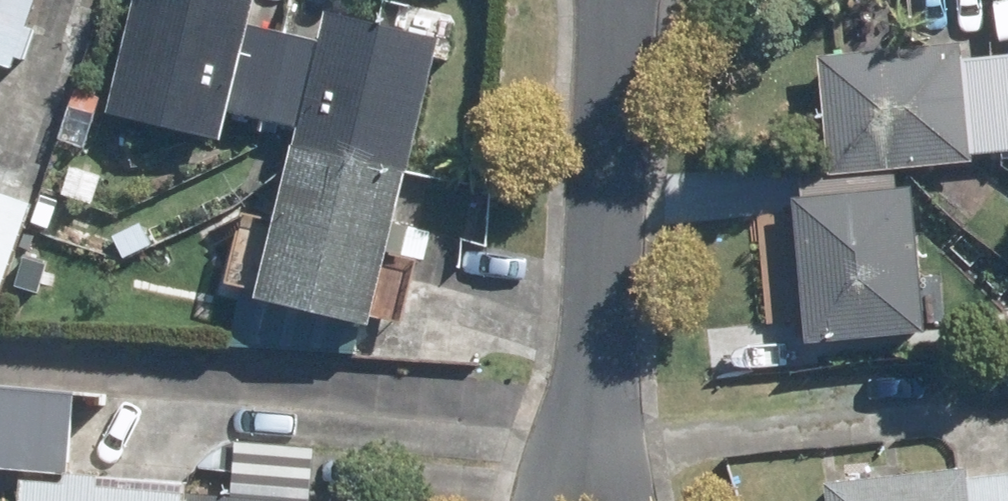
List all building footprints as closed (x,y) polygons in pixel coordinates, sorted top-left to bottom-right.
[(7,74),(12,58),(17,61),(28,33),(20,30),(31,0),(0,0),(0,72),(7,74)] [(250,0),(127,0),(100,114),(216,143),(224,113),(260,123),(280,33),(245,25),(250,0)] [(260,123),(289,129),(251,291),(365,329),(435,39),(324,12),(317,42),(280,33),(260,123)] [(997,154),(989,60),(959,63),(958,46),(812,60),(822,167),(823,179),(889,172),(969,165),(968,156),(997,154)] [(989,60),(997,154),(1007,153),(1007,59),(989,60)] [(798,169),(801,202),(786,203),(799,345),(921,334),(906,189),(891,190),(889,172),(823,179),(822,167),(798,169)] [(98,178),(67,168),(59,193),(90,203),(98,178)] [(41,192),(32,219),(52,226),(61,199),(41,192)] [(29,208),(0,197),(0,284),(29,208)] [(73,474),(79,398),(0,392),(0,469),(73,474)] [(324,449),(234,442),(230,500),(320,500),(324,449)] [(996,478),(967,480),(966,470),(818,485),(819,500),(998,500),(996,478)] [(996,478),(998,500),(1007,500),(1007,476),(996,478)] [(24,478),(22,500),(229,500),(175,497),(176,484),(24,478)]
